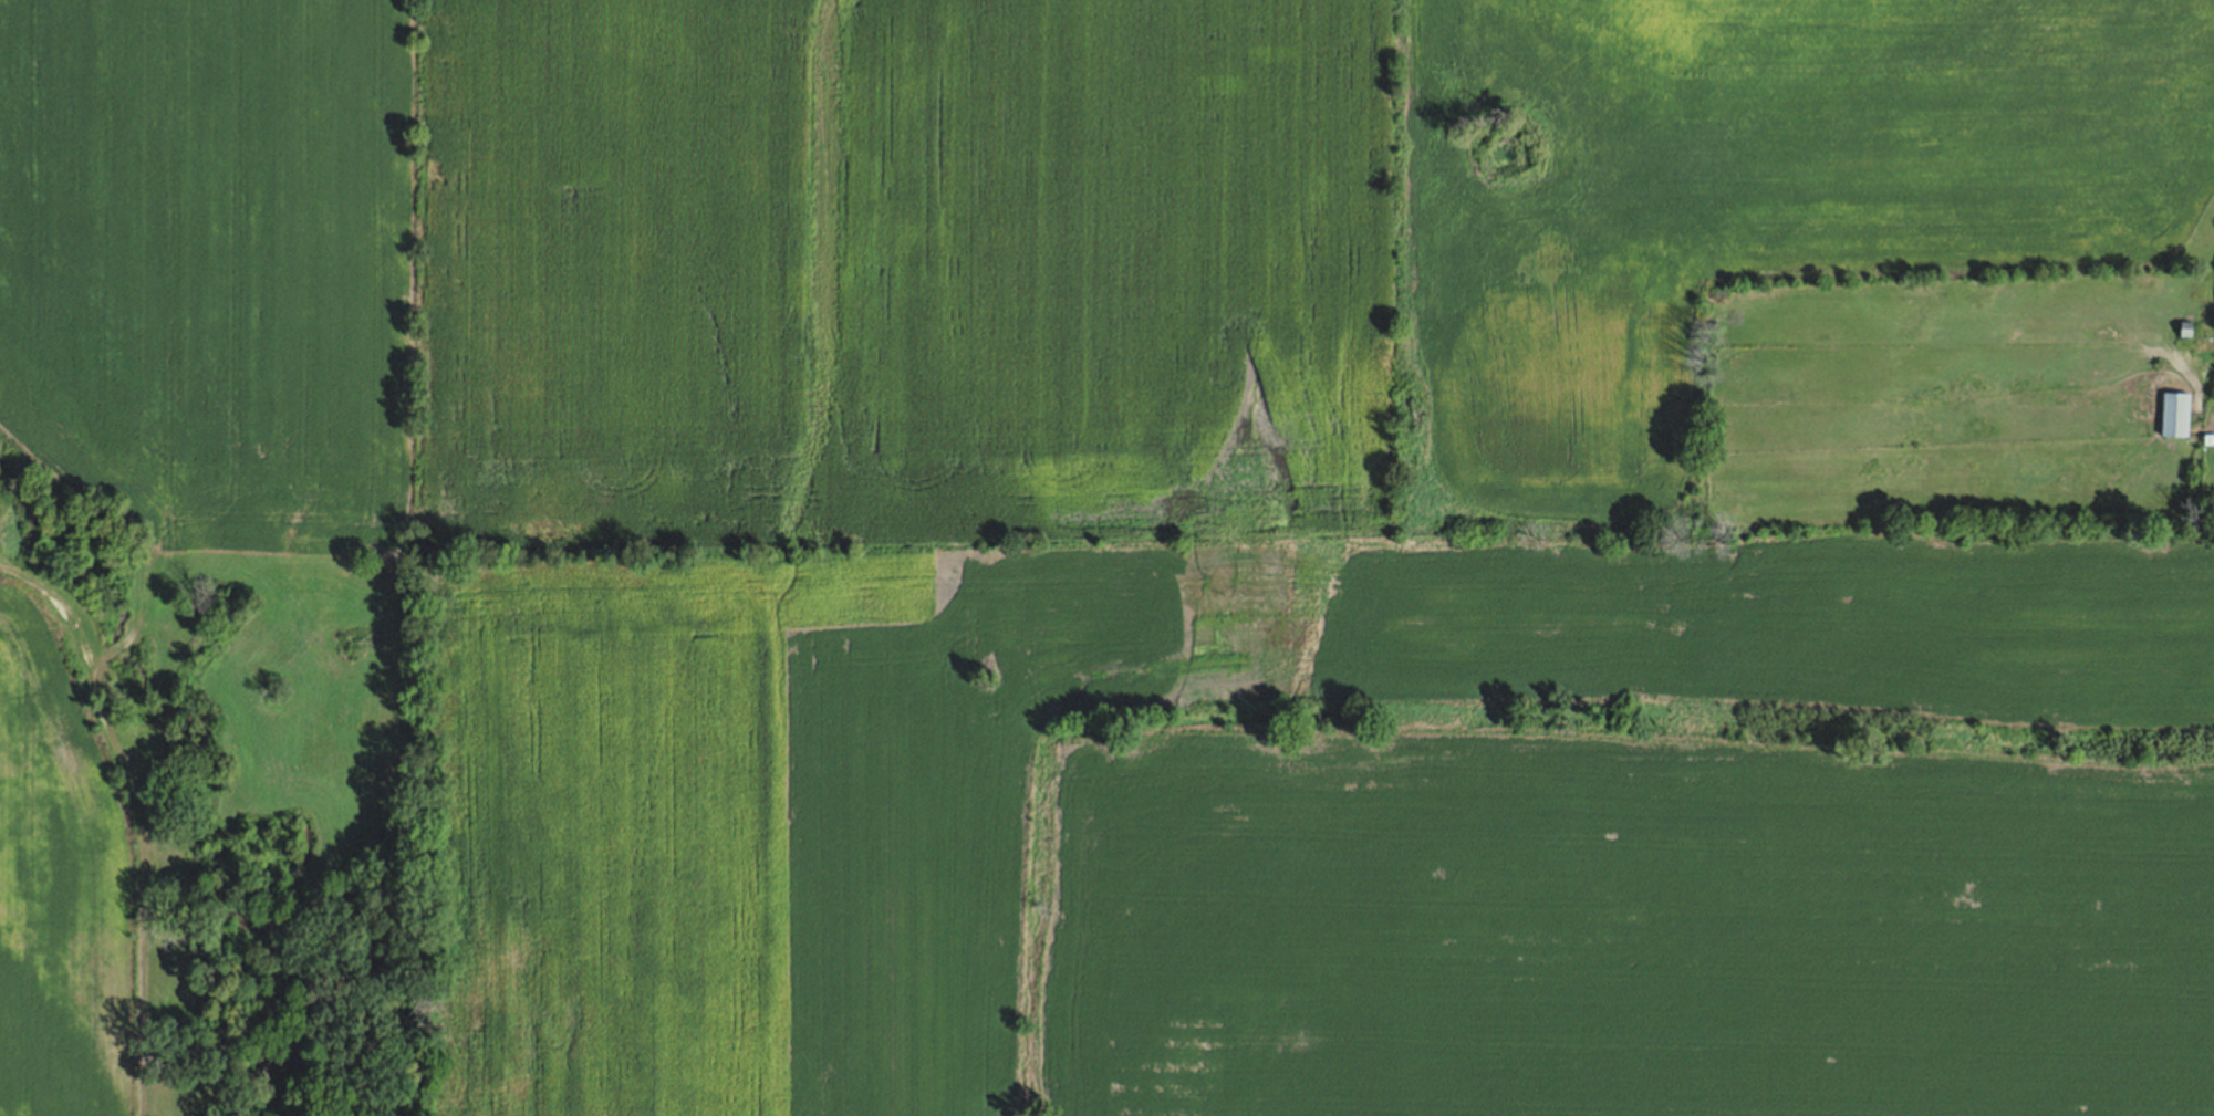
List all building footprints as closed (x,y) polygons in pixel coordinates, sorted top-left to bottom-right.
[(2180,333),(2194,333),(2194,321),(2180,321),(2180,333)] [(2191,390),(2162,390),(2162,435),(2191,435),(2191,390)]
